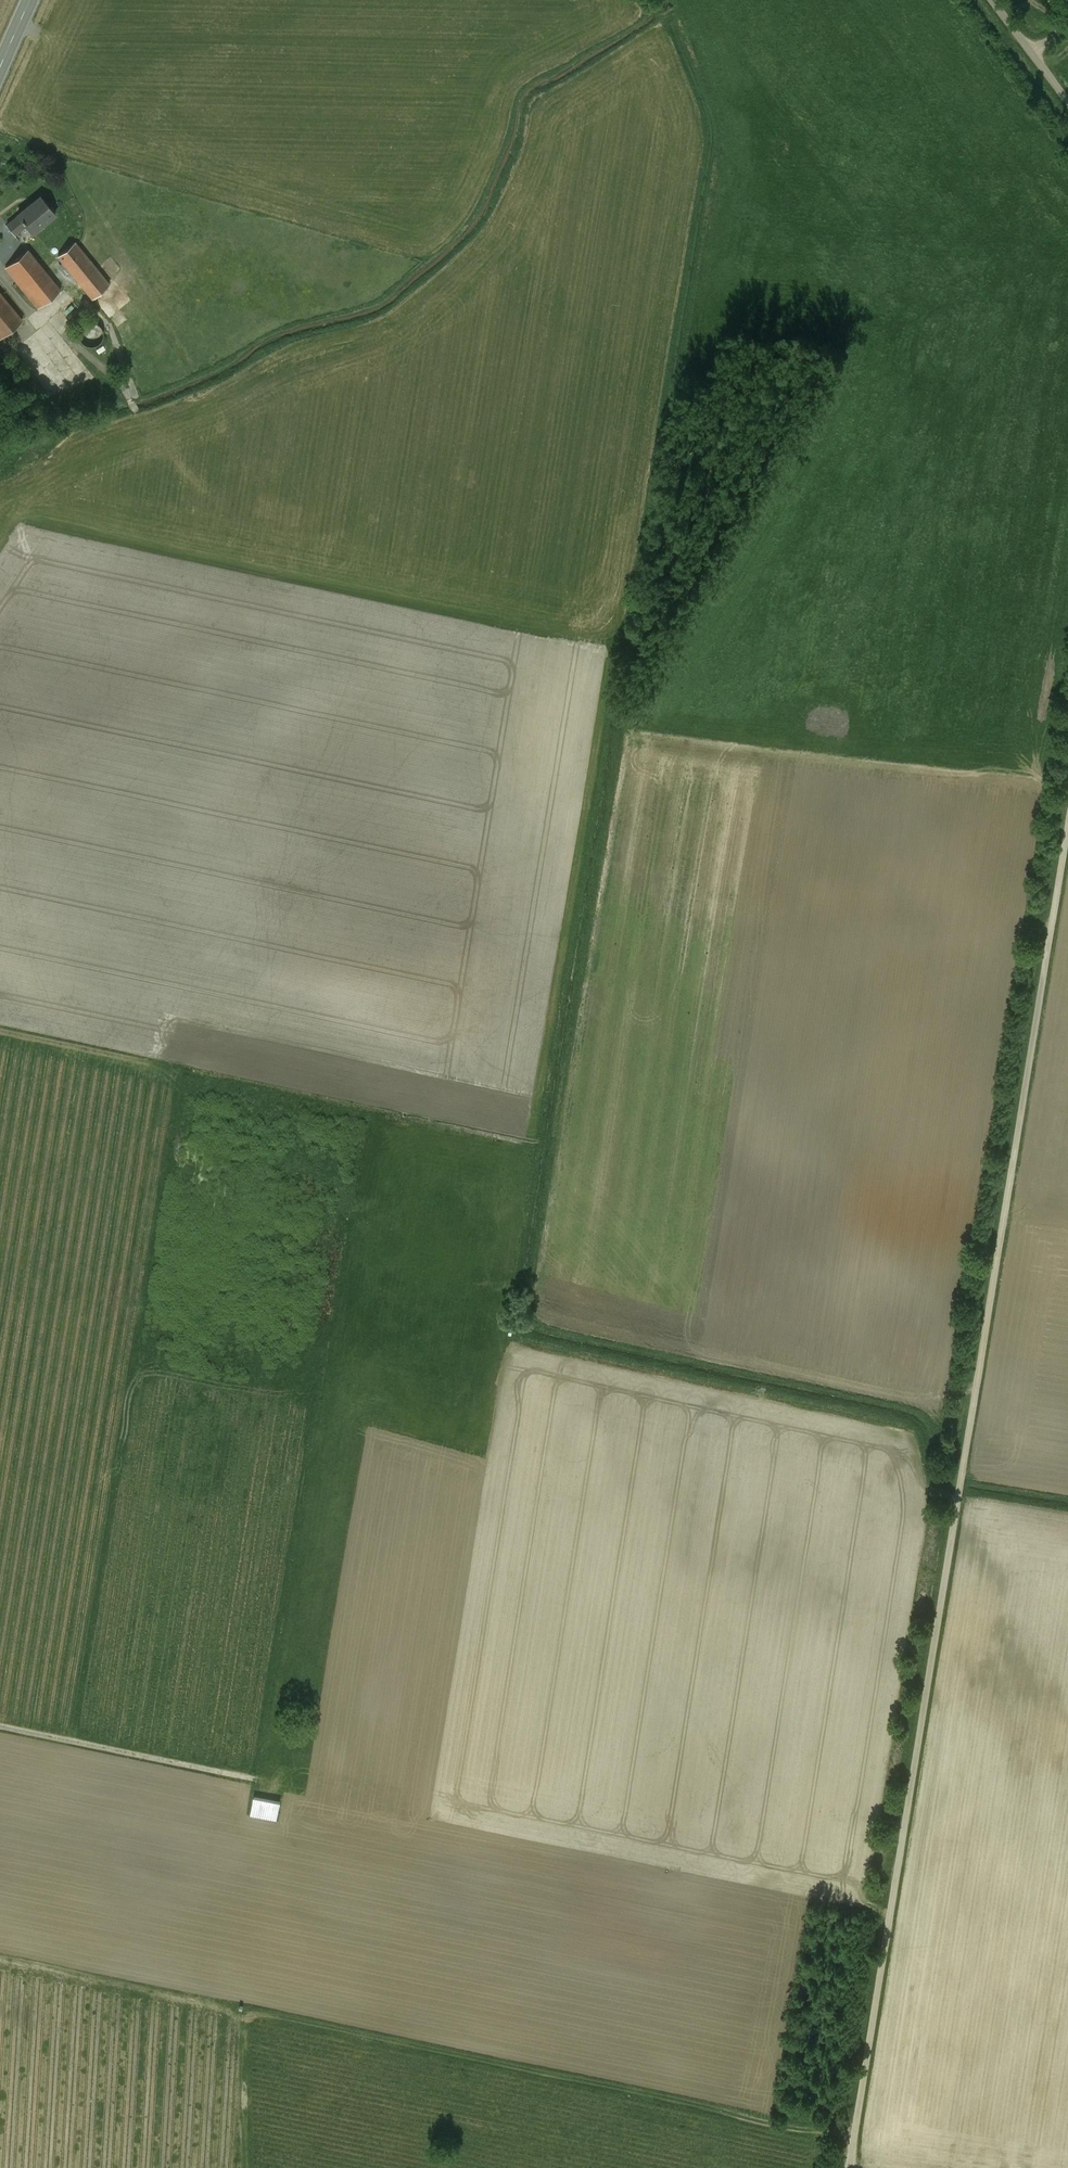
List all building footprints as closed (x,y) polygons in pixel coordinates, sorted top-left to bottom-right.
[(17,213),(18,216),(26,225),(32,233),(55,214),(41,195),(17,213)] [(26,225),(18,216),(7,225),(5,221),(0,225),(0,255),(4,259),(0,262),(38,308),(61,290),(16,234),(26,225)] [(109,285),(75,243),(59,256),(92,298),(109,285)] [(22,321),(0,293),(0,339),(22,321)] [(103,329),(99,324),(93,322),(87,323),(82,327),(80,333),(81,339),(84,344),(90,346),(96,345),(101,341),(104,335),(103,329)] [(6,376),(0,380),(0,386),(7,395),(16,388),(6,376)] [(280,1800),(254,1796),(250,1815),(276,1820),(280,1800)]
